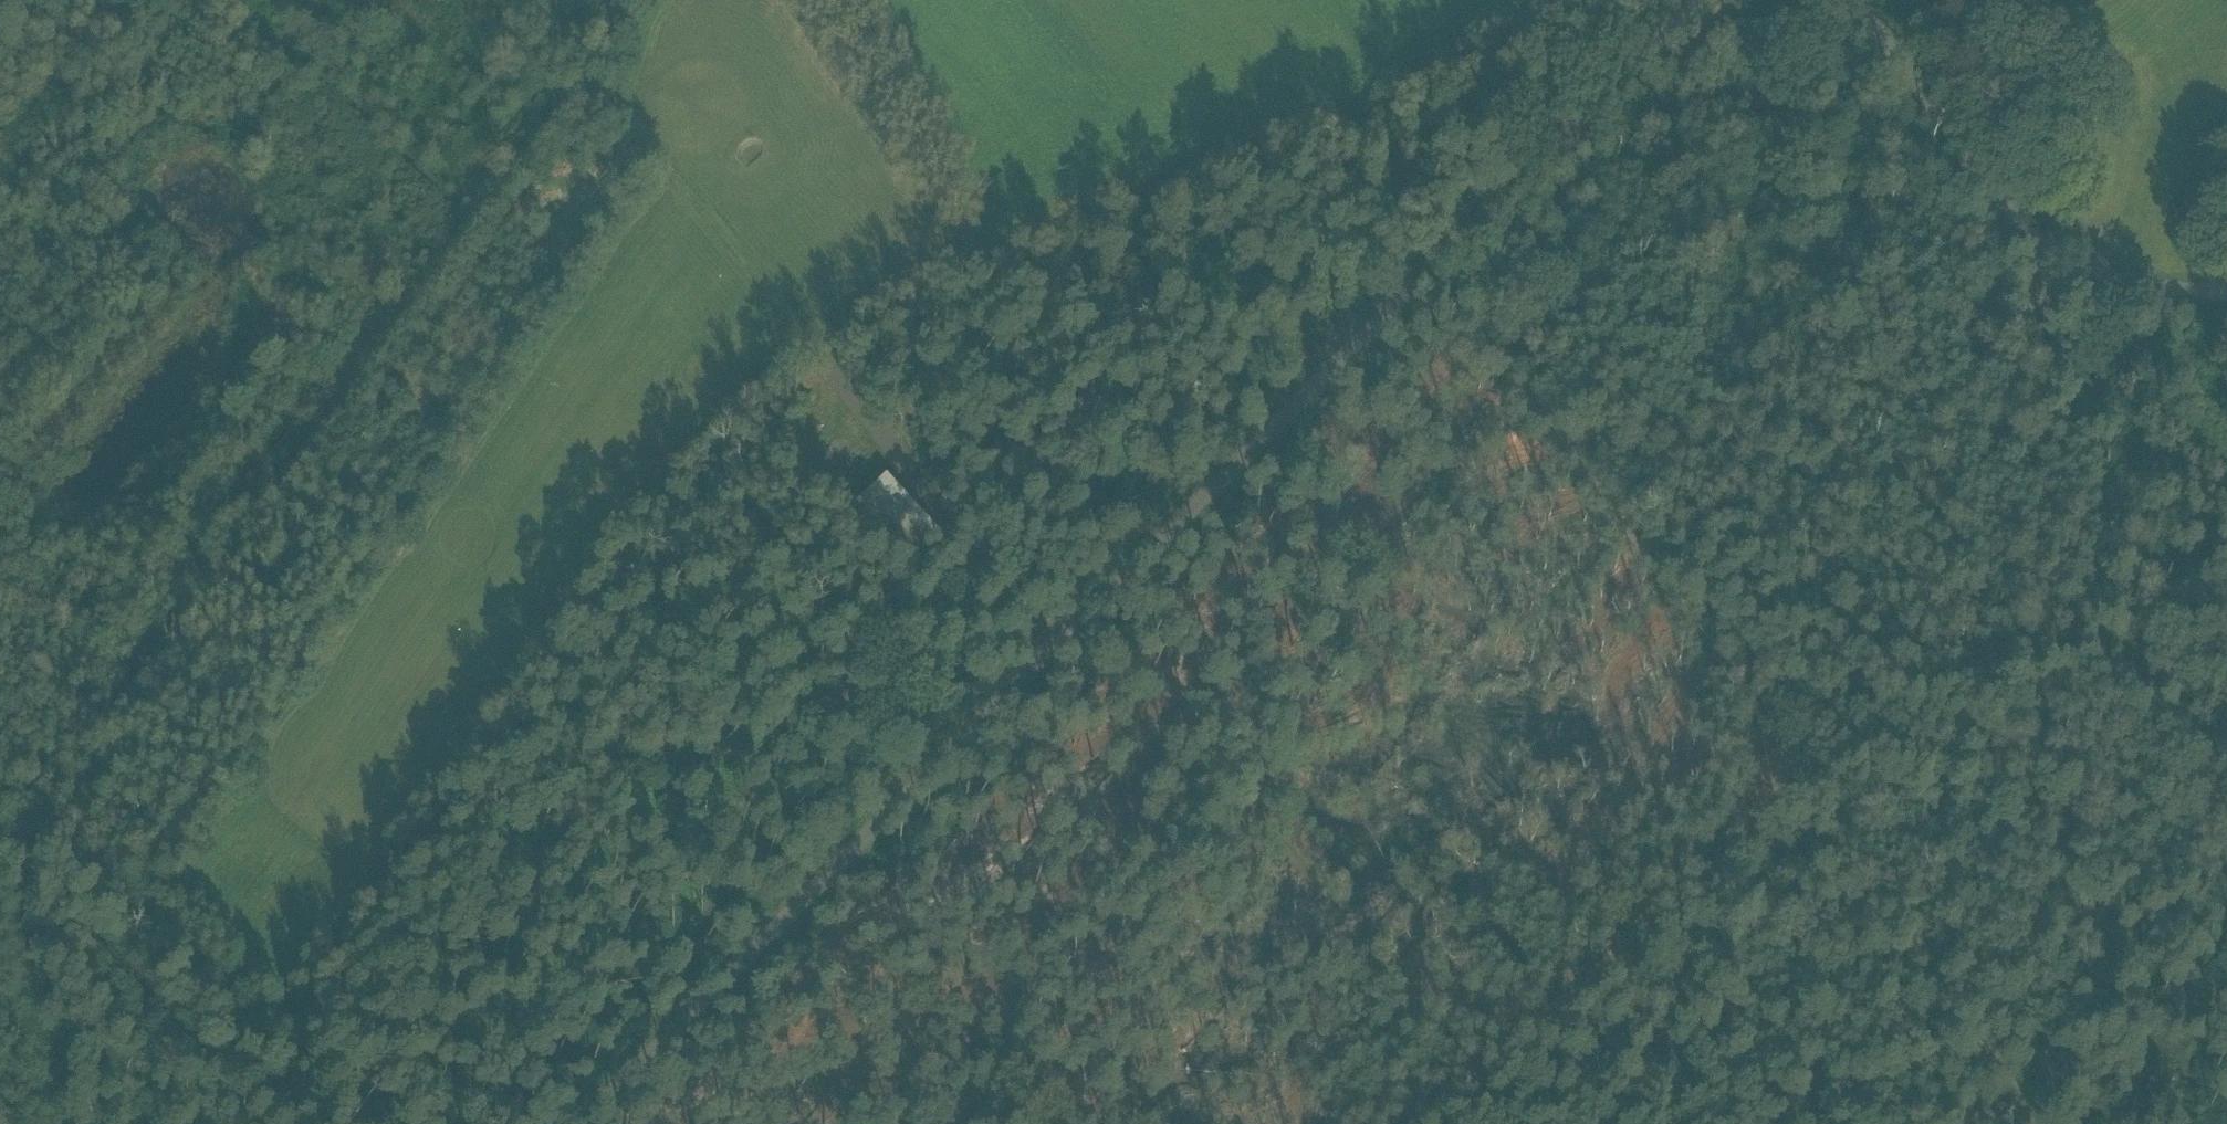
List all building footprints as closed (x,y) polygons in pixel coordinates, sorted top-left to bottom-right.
[(934,424),(942,434),(949,428),(946,425),(948,423),(942,417),(934,424)] [(877,485),(848,512),(901,568),(929,542),(938,533),(886,477),(877,485)]
